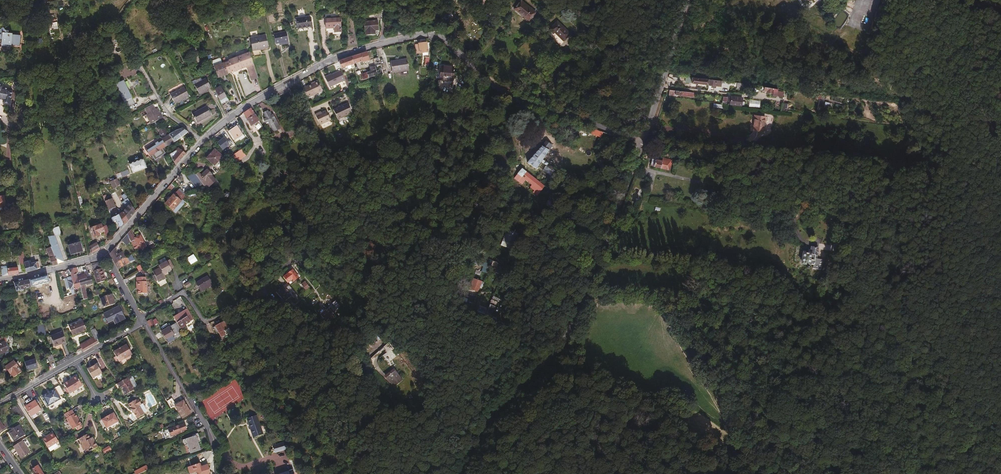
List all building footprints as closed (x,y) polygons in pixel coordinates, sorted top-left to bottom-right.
[(521,2),(515,9),(529,20),(535,13),(521,2)] [(488,5),(486,10),(494,13),(496,8),(488,5)] [(863,10),(860,10),(857,10),(855,12),(853,14),(851,17),(851,20),(852,23),(854,25),(856,27),(859,28),(862,28),(865,27),(868,25),(869,23),(870,20),(869,17),(868,14),(866,12),(863,10)] [(365,15),(364,29),(370,30),(370,24),(376,25),(376,16),(365,15)] [(296,19),(298,30),(312,28),(310,17),(296,19)] [(340,17),(326,18),(327,29),(335,28),(335,33),(341,32),(340,17)] [(557,21),(549,29),(554,33),(555,33),(564,41),(570,34),(557,22),(557,21)] [(554,33),(549,29),(548,28),(545,31),(561,46),(564,42),(563,42),(564,41),(555,33),(554,33)] [(1,44),(7,44),(7,47),(11,47),(11,45),(20,46),(21,35),(13,35),(13,33),(8,33),(9,31),(4,31),(0,35),(0,40),(2,40),(1,44)] [(286,32),(274,35),(276,44),(279,43),(288,41),(286,32)] [(250,38),(253,52),(269,48),(266,34),(250,38)] [(427,43),(419,44),(420,54),(423,53),(423,56),(428,55),(427,53),(428,53),(427,43)] [(377,49),(371,51),(373,60),(377,58),(378,61),(379,61),(377,49)] [(228,65),(225,66),(228,74),(232,73),(249,66),(254,64),(250,52),(229,61),(230,64),(228,65)] [(369,61),(366,52),(352,57),(354,64),(363,61),(363,63),(369,61)] [(215,70),(218,78),(228,74),(225,66),(224,63),(223,64),(220,57),(212,61),(214,67),(215,70)] [(355,67),(354,64),(352,57),(339,61),(339,63),(341,69),(351,65),(352,68),(355,67)] [(393,73),(409,70),(407,59),(391,62),(393,73)] [(384,74),(380,62),(378,62),(379,65),(370,68),(372,71),(362,75),(364,80),(377,75),(378,77),(383,75),(384,75),(384,74)] [(254,64),(249,66),(254,80),(258,78),(254,64)] [(452,81),(453,67),(441,67),(440,81),(452,81)] [(215,70),(209,72),(212,82),(216,81),(216,79),(218,78),(215,70)] [(329,87),(342,82),(338,72),(325,78),(329,87)] [(206,78),(198,83),(202,93),(211,88),(206,78)] [(124,81),(116,85),(116,86),(118,90),(124,102),(127,100),(132,98),(124,81)] [(318,81),(303,88),(308,98),(322,91),(318,81)] [(6,100),(5,102),(11,103),(14,90),(6,88),(4,86),(4,85),(1,85),(0,85),(0,99),(6,100)] [(221,86),(215,89),(221,101),(227,97),(221,86)] [(170,95),(176,104),(189,97),(184,87),(170,95)] [(764,92),(772,93),(772,96),(777,96),(777,95),(779,95),(780,91),(777,91),(778,89),(762,87),(761,90),(764,90),(764,92)] [(292,93),(290,89),(279,96),(281,100),(292,93)] [(206,106),(192,114),(197,123),(211,116),(206,106)] [(353,114),(349,106),(343,109),(342,107),(334,111),(338,120),(353,114)] [(153,117),(158,115),(153,107),(146,111),(150,118),(153,117)] [(251,109),(244,113),(248,119),(247,120),(251,126),(259,121),(251,109)] [(268,122),(274,132),(281,128),(273,115),(272,115),(270,112),(268,112),(268,111),(264,113),(266,118),(264,120),(266,123),(268,122)] [(315,115),(320,125),(331,121),(326,111),(319,114),(319,113),(315,115)] [(161,113),(158,115),(153,117),(156,121),(158,120),(163,117),(161,113)] [(766,117),(755,116),(753,132),(764,133),(766,117)] [(244,132),(240,124),(229,132),(234,140),(238,137),(240,139),(240,140),(244,137),(242,134),(244,132)] [(174,142),(169,135),(168,135),(162,126),(157,129),(161,137),(160,137),(162,139),(166,146),(174,142)] [(169,135),(174,142),(188,132),(182,128),(177,130),(169,135)] [(295,134),(292,128),(286,131),(289,138),(295,134)] [(236,142),(234,140),(229,132),(227,133),(234,143),(236,142)] [(160,137),(159,135),(145,144),(146,146),(148,148),(162,139),(160,137)] [(160,150),(166,146),(162,139),(148,148),(146,146),(141,149),(147,158),(148,157),(149,156),(150,156),(159,150),(160,150)] [(554,147),(546,140),(542,146),(541,145),(528,162),(537,169),(538,167),(542,162),(544,160),(554,147)] [(180,150),(178,148),(176,150),(170,154),(176,165),(186,154),(181,149),(180,150)] [(214,148),(209,155),(215,164),(223,155),(214,148)] [(246,156),(241,149),(229,158),(234,164),(246,156)] [(214,165),(215,164),(209,155),(206,158),(214,165)] [(650,165),(661,168),(663,161),(658,159),(659,157),(656,156),(655,159),(652,158),(650,165)] [(663,161),(661,168),(671,170),(673,160),(663,158),(663,161)] [(129,164),(133,173),(147,168),(143,159),(129,164)] [(554,168),(544,160),(542,162),(552,171),(554,168)] [(552,171),(542,162),(538,167),(549,176),(553,171),(552,171)] [(193,171),(188,165),(183,170),(188,175),(193,171)] [(208,188),(217,180),(207,168),(198,176),(208,188)] [(519,182),(523,178),(533,186),(537,180),(530,174),(527,172),(523,168),(515,178),(519,182)] [(200,181),(193,171),(188,175),(187,176),(194,185),(200,181)] [(533,186),(523,178),(519,182),(529,190),(531,188),(533,186)] [(120,185),(117,179),(110,182),(114,189),(120,185)] [(536,196),(544,186),(537,180),(533,186),(531,188),(534,191),(533,193),(536,196)] [(176,213),(184,204),(183,203),(184,202),(182,199),(185,196),(178,190),(166,204),(176,213)] [(109,210),(115,207),(112,199),(108,200),(106,195),(103,196),(109,210)] [(544,203),(549,208),(555,202),(549,197),(544,203)] [(123,212),(128,220),(135,211),(128,198),(125,200),(128,206),(123,212)] [(80,222),(78,211),(72,212),(71,212),(74,223),(80,222)] [(123,212),(119,215),(124,225),(128,220),(123,212)] [(120,229),(124,225),(119,215),(112,218),(111,219),(113,222),(116,221),(120,229)] [(574,218),(571,221),(584,231),(587,228),(574,218)] [(99,233),(104,232),(102,228),(101,225),(91,229),(94,237),(100,235),(99,233)] [(54,235),(54,236),(61,234),(58,227),(52,229),(54,235)] [(127,234),(131,241),(134,248),(139,245),(141,248),(141,249),(147,246),(141,235),(135,237),(134,235),(131,230),(127,234)] [(510,230),(505,240),(514,244),(518,235),(510,230)] [(131,241),(127,234),(121,240),(127,245),(131,241)] [(54,236),(54,235),(48,236),(51,248),(58,263),(63,262),(54,236)] [(96,241),(89,245),(91,254),(99,248),(96,241)] [(844,244),(834,242),(833,250),(843,251),(844,244)] [(82,252),(80,243),(69,246),(71,255),(82,252)] [(821,270),(822,259),(819,259),(819,255),(817,255),(818,248),(812,247),(811,254),(803,253),(802,263),(813,265),(812,269),(814,269),(814,271),(818,272),(819,269),(821,270)] [(58,263),(51,248),(46,249),(53,265),(53,266),(58,265),(58,263)] [(110,254),(115,263),(120,260),(117,255),(114,249),(110,254)] [(120,260),(115,263),(118,269),(130,263),(127,257),(124,258),(120,260)] [(99,261),(91,264),(93,271),(102,268),(99,261)] [(30,262),(24,263),(24,265),(25,270),(26,272),(40,268),(39,262),(31,264),(30,262)] [(159,266),(160,268),(164,274),(167,273),(172,270),(167,262),(159,266)] [(6,276),(19,274),(18,268),(15,268),(12,268),(8,269),(5,269),(6,276)] [(71,277),(72,281),(74,292),(75,294),(78,294),(77,288),(80,287),(79,281),(90,278),(90,277),(88,273),(88,272),(83,273),(83,275),(76,277),(75,273),(76,273),(75,268),(68,270),(71,277)] [(106,281),(102,268),(93,271),(94,273),(97,284),(106,281)] [(160,268),(153,272),(159,282),(166,278),(165,276),(164,274),(160,268)] [(285,276),(288,280),(292,276),(295,280),(299,277),(292,270),(285,276)] [(30,280),(32,287),(49,282),(48,276),(30,280)] [(212,285),(207,276),(196,283),(201,292),(212,285)] [(70,288),(71,292),(72,292),(73,295),(75,294),(74,292),(72,281),(71,277),(65,279),(67,289),(70,288)] [(91,277),(90,278),(79,281),(80,287),(84,300),(88,299),(84,285),(87,284),(87,285),(93,283),(91,277)] [(136,282),(136,287),(138,287),(138,290),(138,294),(147,294),(147,281),(146,281),(146,277),(137,278),(137,282),(136,282)] [(17,291),(32,287),(30,280),(14,283),(17,291)] [(479,291),(481,286),(471,283),(470,288),(479,291)] [(289,291),(284,287),(284,286),(277,292),(284,301),(291,295),(294,298),(297,295),(291,289),(289,291)] [(103,308),(115,304),(112,295),(100,298),(103,308)] [(485,315),(491,317),(497,302),(492,300),(485,315)] [(125,319),(119,306),(105,313),(107,317),(106,318),(107,320),(108,320),(109,322),(114,320),(116,324),(125,319)] [(193,320),(187,309),(183,311),(190,322),(193,320)] [(326,319),(329,322),(335,317),(330,310),(322,316),(325,320),(326,319)] [(190,322),(183,311),(173,317),(180,329),(185,326),(184,325),(190,322)] [(300,311),(296,315),(302,322),(306,318),(300,311)] [(69,325),(73,336),(87,331),(82,320),(69,325)] [(219,333),(221,337),(231,332),(225,322),(216,327),(219,332),(219,333)] [(162,331),(166,339),(180,332),(176,324),(162,331)] [(47,336),(44,326),(37,328),(39,335),(44,334),(45,337),(47,336)] [(99,337),(95,329),(91,331),(93,335),(96,339),(96,340),(100,338),(99,337)] [(51,337),(55,347),(67,342),(63,332),(51,337)] [(96,339),(93,335),(79,343),(80,346),(91,340),(92,342),(96,339)] [(0,355),(11,351),(9,346),(8,346),(5,338),(0,339),(0,354),(0,355)] [(228,350),(238,344),(234,338),(225,344),(228,350)] [(82,348),(96,340),(96,339),(92,342),(91,340),(80,346),(82,348)] [(97,342),(96,340),(82,348),(83,351),(97,342)] [(127,350),(129,349),(126,343),(113,350),(119,361),(123,358),(126,359),(129,357),(129,355),(130,354),(127,350)] [(396,364),(387,352),(383,356),(392,368),(396,364)] [(11,374),(14,378),(22,372),(14,361),(6,367),(11,374)] [(97,363),(92,366),(88,369),(93,378),(102,372),(97,363)] [(399,376),(395,371),(386,378),(391,383),(399,376)] [(64,384),(69,393),(78,388),(78,387),(82,385),(77,376),(72,379),(64,384)] [(135,390),(128,378),(118,383),(117,384),(120,388),(121,387),(126,395),(135,390)] [(64,394),(60,386),(55,389),(56,390),(50,393),(51,394),(49,395),(48,394),(43,397),(48,406),(61,399),(60,396),(64,394)] [(295,396),(301,403),(305,400),(295,389),(292,391),(294,393),(291,396),(293,398),(295,396)] [(172,398),(167,401),(171,409),(175,406),(183,418),(191,413),(183,401),(176,405),(172,398)] [(134,413),(137,419),(144,415),(143,413),(146,411),(142,404),(141,405),(139,400),(136,401),(136,400),(129,404),(131,408),(130,408),(133,413),(134,413)] [(25,407),(31,416),(41,410),(35,401),(25,407)] [(19,420),(24,416),(17,406),(12,409),(19,420)] [(74,414),(72,410),(64,414),(67,418),(66,418),(72,429),(76,427),(80,425),(81,424),(79,420),(78,421),(77,418),(77,417),(75,413),(74,414)] [(51,422),(47,413),(43,415),(49,425),(52,424),(51,422)] [(106,428),(118,421),(113,413),(110,415),(109,414),(105,417),(101,419),(106,428)] [(269,418),(265,421),(270,430),(275,427),(269,418)] [(246,423),(253,437),(261,433),(254,419),(246,423)] [(19,425),(8,432),(15,442),(25,435),(19,425)] [(171,435),(180,432),(182,431),(180,426),(161,434),(160,435),(162,440),(171,437),(171,435)] [(53,433),(43,440),(50,452),(57,448),(55,444),(59,442),(53,433)] [(197,438),(199,437),(197,434),(192,436),(193,437),(183,440),(184,445),(187,444),(189,451),(195,449),(196,452),(201,450),(198,442),(199,442),(197,438)] [(92,443),(90,440),(88,435),(79,440),(82,445),(82,447),(82,448),(84,450),(85,451),(86,452),(88,450),(89,453),(97,448),(94,442),(92,443)] [(30,453),(22,441),(13,447),(21,459),(30,453)] [(274,452),(285,450),(284,442),(272,444),(274,452)] [(735,466),(738,462),(730,456),(727,461),(735,466)] [(190,473),(191,473),(196,473),(210,473),(207,465),(201,467),(200,463),(188,467),(190,473)]
